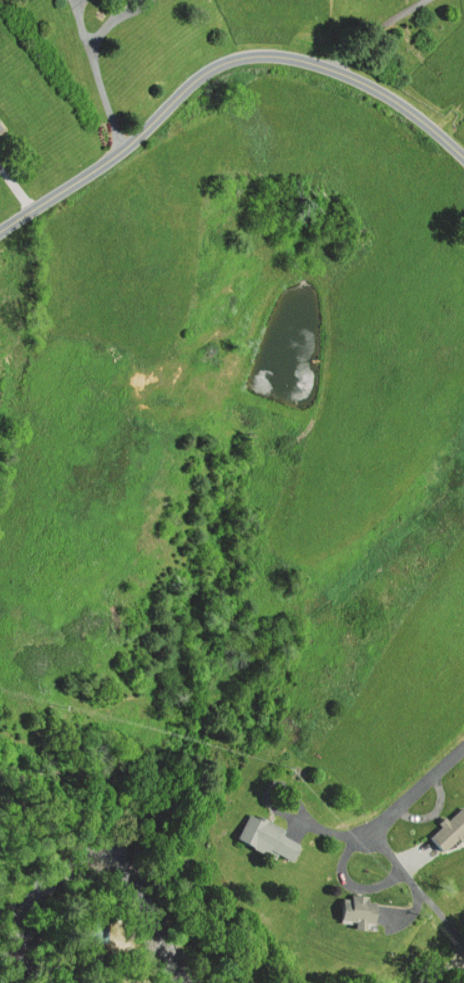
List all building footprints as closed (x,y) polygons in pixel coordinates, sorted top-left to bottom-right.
[(423,836),(436,850),(463,825),(463,813),(457,805),(423,836)] [(239,836),(273,853),(276,848),(294,858),(302,843),(285,835),(289,827),(252,809),(239,836)] [(336,896),(373,901),(371,925),(333,920),(336,896)] [(104,920),(103,944),(77,942),(78,919),(104,920)]
